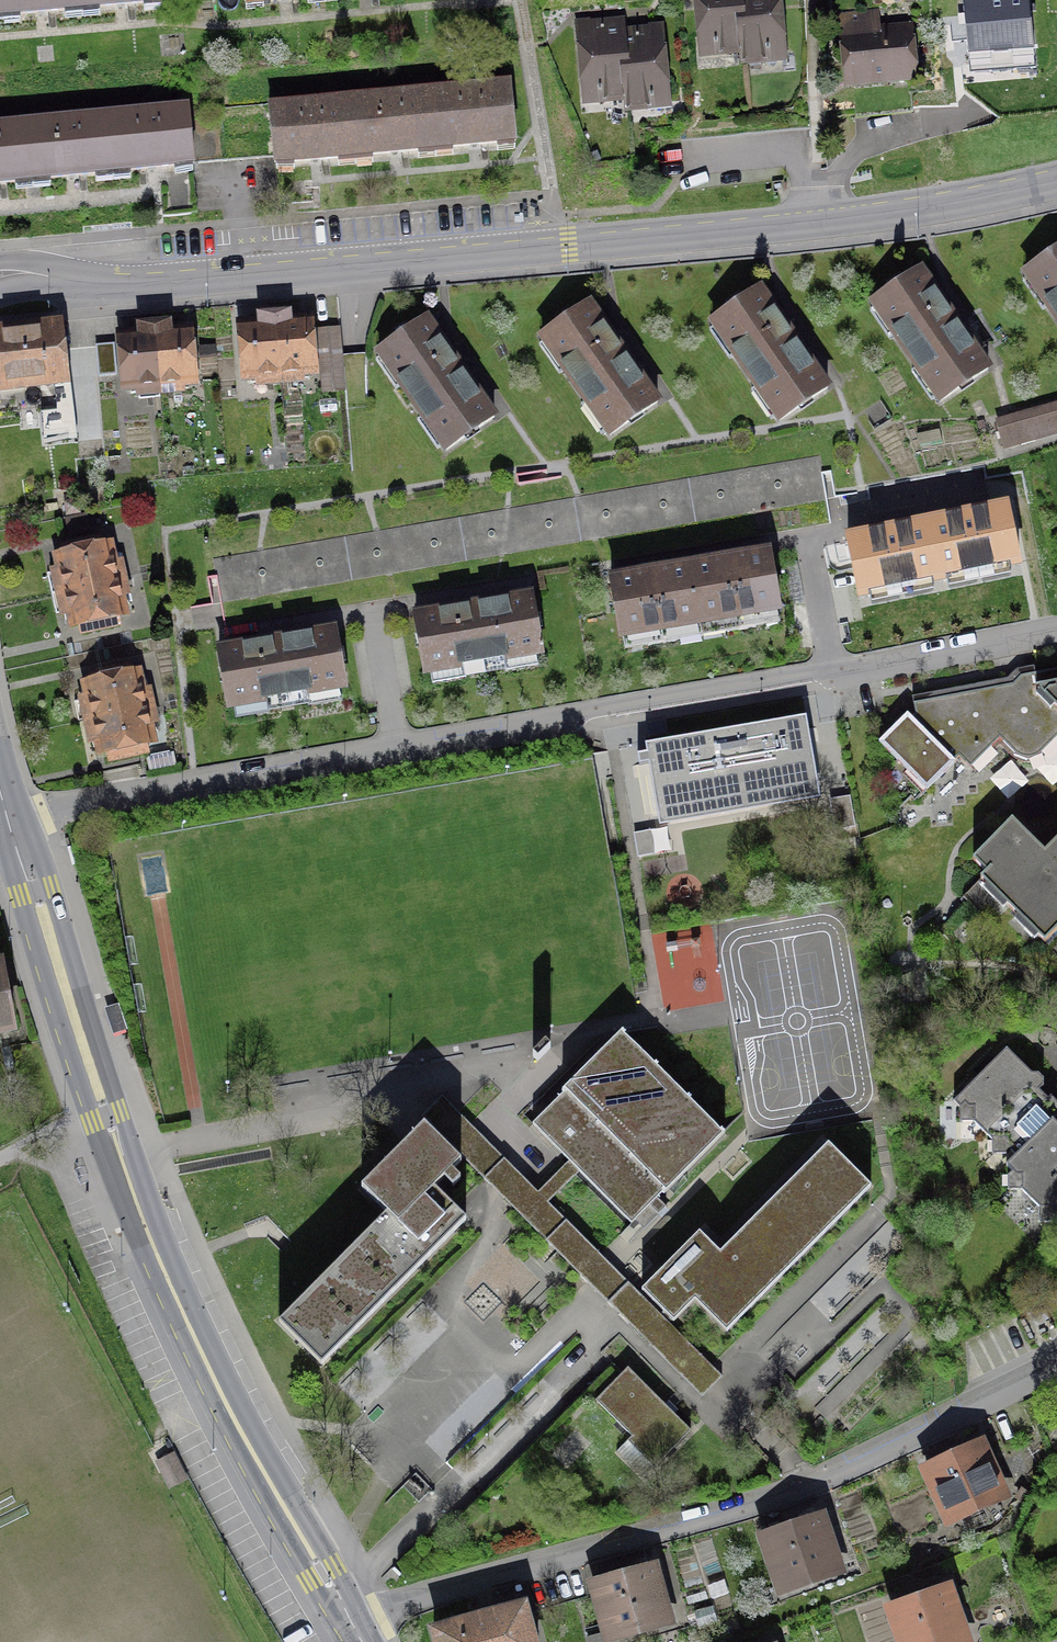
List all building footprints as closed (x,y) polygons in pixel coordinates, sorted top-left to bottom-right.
[(2,27),(83,20),(81,0),(0,0),(0,7),(2,27)] [(83,20),(161,12),(159,0),(81,0),(83,20)] [(742,48),(738,0),(696,0),(700,37),(710,36),(710,41),(720,50),(742,48)] [(742,48),(744,59),(763,56),(772,48),(771,41),(783,40),(779,0),(738,0),(742,48)] [(964,66),(1037,64),(1035,0),(962,0),(964,66)] [(605,97),(626,95),(620,31),(620,21),(578,24),(584,83),(595,83),(595,89),(605,97)] [(904,23),(834,29),(840,84),(909,77),(904,23)] [(659,27),(620,31),(626,95),(627,105),(648,104),(655,95),(655,87),(664,87),(659,27)] [(430,99),(436,162),(513,155),(506,92),(430,99)] [(349,107),(355,170),(436,162),(430,99),(349,107)] [(355,170),(349,107),(268,115),(275,178),(355,170)] [(108,120),(114,182),(190,175),(184,113),(108,120)] [(28,128),(34,190),(114,182),(108,120),(28,128)] [(28,128),(0,130),(0,193),(34,190),(28,128)] [(1026,272),(1056,319),(1056,252),(1026,272)] [(928,277),(875,312),(935,403),(988,368),(928,277)] [(829,389),(761,291),(707,328),(776,426),(829,389)] [(660,407),(592,305),(537,342),(605,443),(660,407)] [(290,313),(274,315),(281,383),(303,380),(303,373),(313,371),(308,319),(291,321),(290,313)] [(257,385),(281,383),(274,315),(259,316),(259,324),(240,326),(245,378),(257,377),(257,385)] [(497,412),(430,318),(379,353),(446,448),(497,412)] [(170,323),(154,324),(160,393),(182,391),(181,383),(192,382),(187,330),(171,332),(170,323)] [(138,395),(160,393),(154,324),(138,326),(139,334),(123,336),(128,388),(137,387),(138,395)] [(339,328),(318,330),(323,392),(345,390),(339,328)] [(0,336),(0,399),(67,392),(61,330),(0,336)] [(113,344),(97,346),(99,375),(116,374),(113,344)] [(997,425),(1005,454),(1056,438),(1056,407),(997,425)] [(996,514),(924,529),(937,591),(1009,576),(996,514)] [(863,607),(937,591),(924,529),(850,544),(863,607)] [(61,562),(66,594),(117,586),(111,554),(61,562)] [(767,559),(692,573),(705,643),(780,630),(767,559)] [(627,658),(705,643),(692,573),(614,587),(627,658)] [(123,621),(117,586),(66,594),(72,629),(123,621)] [(534,609),(411,628),(420,687),(543,668),(534,609)] [(332,636),(218,658),(231,725),(345,703),(332,636)] [(86,676),(93,712),(145,701),(137,665),(86,676)] [(1033,674),(1034,676),(1020,691),(1013,684),(915,703),(914,697),(912,697),(916,714),(910,719),(907,716),(881,743),(927,789),(959,757),(973,771),(1000,744),(1012,757),(1016,759),(1019,761),(1022,763),(1025,764),(1030,764),(1033,764),(1036,763),(1040,761),(1043,759),(1046,757),(1056,746),(1056,669),(1033,674)] [(154,740),(145,701),(93,712),(102,751),(154,740)] [(802,712),(646,740),(661,822),(817,794),(802,712)] [(1045,853),(1012,820),(973,860),(986,873),(963,896),(974,908),(992,890),(1045,943),(1056,930),(1056,841),(1045,853)] [(0,972),(0,1037),(12,1035),(1,971),(0,972)] [(626,1034),(623,1031),(562,1092),(564,1094),(533,1125),(565,1157),(578,1170),(632,1224),(635,1220),(644,1229),(666,1207),(657,1198),(663,1192),(665,1194),(725,1133),(722,1130),(720,1132),(690,1102),(692,1100),(689,1097),(687,1099),(657,1069),(659,1067),(656,1065),(655,1066),(624,1036),(626,1034)] [(955,1097),(961,1103),(962,1119),(977,1117),(995,1134),(995,1147),(1019,1148),(1053,1114),(1056,1110),(1056,1099),(1043,1084),(1044,1076),(1038,1069),(1031,1071),(1007,1047),(955,1097)] [(534,1189),(439,1094),(429,1103),(419,1113),(454,1148),(457,1145),(466,1154),(463,1157),(704,1397),(714,1387),(724,1377),(670,1323),(666,1327),(657,1318),(661,1314),(547,1201),(578,1170),(565,1157),(534,1189)] [(1009,1188),(1025,1189),(1041,1205),(1040,1219),(1054,1217),(1056,1219),(1056,1118),(1053,1114),(1019,1148),(1007,1160),(1015,1169),(1010,1174),(1009,1188)] [(451,1152),(424,1125),(362,1188),(387,1214),(279,1322),(321,1365),(466,1220),(435,1188),(444,1179),(453,1187),(460,1179),(452,1171),(461,1162),(460,1161),(463,1157),(466,1154),(457,1145),(454,1148),(451,1152)] [(720,1253),(699,1232),(642,1290),(663,1311),(661,1314),(657,1318),(666,1327),(670,1323),(672,1320),(674,1322),(695,1300),(726,1332),(871,1186),(829,1144),(720,1253)] [(82,1166),(75,1169),(81,1186),(88,1183),(82,1166)] [(691,1430),(628,1367),(622,1373),(595,1400),(632,1436),(638,1431),(663,1456),(658,1461),(659,1462),(691,1430)] [(989,1440),(924,1470),(952,1531),(1017,1501),(989,1440)] [(171,1454),(159,1460),(168,1478),(180,1472),(171,1454)] [(828,1521),(758,1543),(778,1604),(847,1581),(828,1521)] [(593,1585),(608,1641),(631,1641),(680,1630),(664,1567),(593,1585)] [(886,1614),(896,1641),(968,1641),(950,1592),(886,1614)] [(434,1629),(437,1641),(549,1641),(539,1602),(434,1629)]
